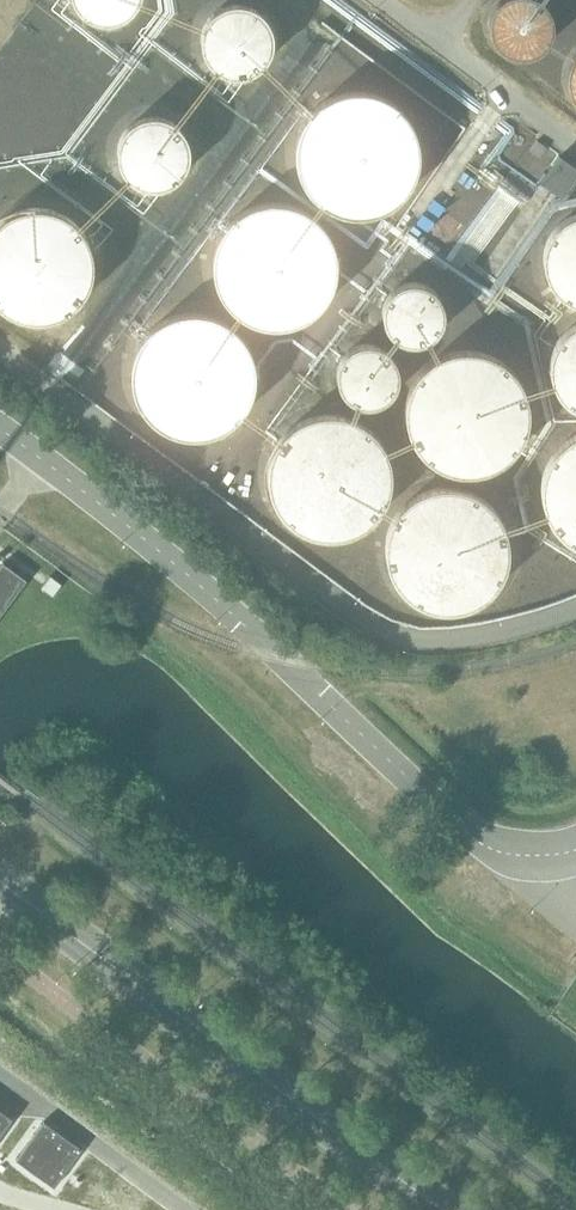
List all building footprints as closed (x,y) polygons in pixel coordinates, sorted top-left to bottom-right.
[(75,1),(77,4),(79,7),(82,11),(85,13),(89,15),(92,17),(95,18),(98,19),(101,20),(105,20),(108,20),(111,20),(115,19),(118,19),(122,17),(127,14),(129,12),(132,10),(134,8),(136,5),(138,2),(139,0),(75,0),(75,1)] [(552,16),(552,14),(550,11),(549,8),(547,5),(546,3),(543,1),(543,0),(499,0),(497,1),(495,4),(495,5),(493,8),(491,10),(490,13),(490,16),(489,19),(489,22),(489,26),(489,29),(490,32),(491,35),(492,37),(494,40),(495,43),(497,45),(501,48),(503,50),(506,52),(509,53),(512,54),(516,55),(519,55),(523,55),(526,55),(529,54),(532,53),(536,52),(539,50),(541,48),(543,46),(545,44),(547,41),(549,39),(550,36),(551,33),(552,30),(553,25),(553,22),(553,19),(552,16)] [(273,33),(272,32),(272,28),(270,25),(269,22),(268,19),(265,15),(264,13),(261,11),(259,9),(256,7),(253,5),(250,4),(247,3),(244,2),(240,2),(237,1),(234,2),(230,2),(227,3),(224,4),(221,5),(218,7),(215,8),(211,12),(209,14),(207,17),(205,19),(204,22),(202,25),(201,30),(201,33),(200,37),(200,40),(201,43),(201,47),(202,50),(204,53),(206,57),(208,60),(210,63),(212,65),(215,67),(218,69),(222,71),(225,72),(228,73),(233,74),(237,74),(240,74),(245,73),(248,72),(251,71),(254,70),(258,67),(261,65),(264,61),(265,60),(267,57),(270,53),(271,50),(272,46),(273,43),(273,40),(273,37),(273,33)] [(574,53),(572,56),(571,59),(569,62),(568,66),(567,69),(567,73),(567,76),(567,78),(567,82),(567,83),(568,87),(569,90),(570,94),(571,97),(572,99),(575,103),(575,104),(575,51),(574,53)] [(410,118),(406,113),(403,109),(400,106),(395,102),(391,100),(387,97),(383,95),(377,93),(373,92),(369,91),(365,90),(358,90),(354,90),(347,91),(343,91),(339,93),(333,95),(329,97),(323,100),(320,103),(316,105),(313,108),(310,112),(306,117),(304,120),(301,126),(299,130),(298,134),(297,136),(297,141),(296,145),(296,149),(296,154),(296,160),(297,167),(298,171),(300,175),(302,179),(303,181),(305,185),(306,186),(309,190),(311,193),(314,196),(318,199),(321,202),(327,206),(332,209),(336,210),(340,212),(343,212),(347,213),(351,214),(356,214),(360,214),(364,214),(371,213),(375,212),(379,210),(383,208),(387,207),(391,204),(396,201),(401,196),(402,195),(405,192),(409,186),(413,181),(415,175),(417,171),(418,166),(418,164),(419,160),(420,156),(420,154),(419,147),(419,143),(418,138),(417,134),(416,130),(415,128),(413,124),(410,118)] [(188,141),(187,138),(185,134),(183,131),(181,128),(179,126),(177,124),(174,122),(171,120),(168,118),(164,116),(161,115),(157,115),(152,115),(151,115),(147,115),(144,116),(141,117),(138,118),(135,119),(132,121),(130,123),(127,125),(125,128),(123,130),(121,133),(120,136),(119,138),(118,141),(117,144),(117,147),(117,151),(117,154),(117,156),(117,159),(118,162),(119,165),(121,168),(123,171),(125,174),(126,175),(128,177),(131,180),(132,181),(135,182),(138,184),(141,185),(145,186),(150,187),(154,187),(157,187),(162,186),(165,185),(170,183),(173,181),(175,179),(178,177),(180,175),(182,172),(185,168),(186,165),(187,162),(188,160),(189,157),(189,152),(189,147),(188,144),(188,141)] [(575,176),(575,167),(559,155),(539,182),(561,197),(575,176)] [(303,318),(306,316),(311,313),(314,310),(317,308),(320,305),(323,301),(327,296),(328,294),(330,290),(332,286),(334,282),(334,280),(335,276),(336,272),(337,268),(337,263),(337,259),(337,257),(336,252),(335,248),(335,246),(333,242),(332,238),(330,234),(328,230),(325,227),(324,225),(321,221),(320,220),(317,217),(314,214),(310,211),(306,209),(301,206),(297,204),(292,203),(286,202),(280,201),(273,201),(269,201),(265,201),(260,202),(256,204),(252,205),(248,207),(242,210),(237,214),(234,216),(231,219),(226,224),(224,228),(222,231),(219,237),(217,241),(216,245),(215,250),(214,254),(213,258),(213,260),(213,265),(214,269),(214,273),(215,278),(216,282),(218,286),(219,290),(222,294),(224,297),(228,302),(231,306),(234,309),(237,311),(241,314),(244,316),(250,319),(254,321),(258,322),(262,323),(267,324),(271,324),(275,324),(280,324),(284,324),(288,323),(295,321),(299,320),(303,318)] [(86,235),(84,233),(82,229),(78,224),(75,221),(70,217),(67,215),(61,212),(57,210),(51,208),(47,207),(41,206),(37,206),(31,206),(27,207),(23,208),(19,209),(15,210),(9,213),(5,215),(2,217),(0,219),(0,307),(0,308),(5,311),(11,314),(17,317),(23,319),(29,320),(33,320),(37,320),(43,320),(49,319),(55,317),(61,315),(67,312),(72,308),(75,305),(76,304),(81,299),(83,296),(84,294),(86,290),(87,289),(88,287),(90,283),(92,277),(92,273),(93,271),(93,267),(93,265),(93,260),(93,258),(93,256),(92,252),(92,250),(91,246),(89,242),(89,240),(88,238),(86,235)] [(575,214),(570,216),(565,219),(562,222),(558,225),(554,230),(552,233),(551,234),(548,239),(547,243),(546,247),(545,248),(545,250),(544,254),(544,258),(544,260),(545,263),(545,267),(546,271),(547,274),(549,278),(549,280),(551,283),(553,286),(556,289),(558,292),(561,294),(566,298),(569,300),(574,302),(575,303),(575,214)] [(444,314),(444,312),(444,309),(443,307),(443,304),(442,301),(441,299),(439,296),(437,293),(435,291),(433,289),(431,287),(427,285),(424,284),(421,283),(418,282),(415,282),(412,282),(409,282),(406,282),(403,283),(400,284),(398,286),(395,287),(393,289),(391,292),(389,294),(387,296),(385,299),(384,302),(383,305),(383,308),(382,311),(382,314),(383,317),(383,320),(384,323),(385,326),(387,328),(389,331),(391,333),(393,335),(395,337),(398,339),(401,340),(405,342),(409,343),(412,343),(415,343),(420,342),(424,341),(427,340),(430,338),(432,336),(434,334),(437,332),(438,330),(440,327),(441,324),(442,321),(443,318),(444,315),(444,314)] [(242,335),(239,332),(235,328),(232,325),(228,322),(223,319),(219,317),(215,315),(211,314),(205,312),(200,311),(196,311),(192,311),(185,311),(181,312),(176,313),(170,315),(166,317),(162,319),(157,322),(153,325),(150,328),(147,331),(143,336),(140,340),(138,343),(135,349),(134,353),(132,357),(131,362),(131,366),(130,373),(130,379),(131,384),(132,388),(133,392),(134,396),(136,400),(139,406),(143,411),(146,415),(149,418),(154,422),(159,426),(165,429),(171,432),(175,433),(181,435),(185,436),(190,436),(196,436),(201,435),(205,435),(209,434),(213,432),(219,430),(223,428),(227,426),(232,422),(236,419),(239,416),(243,411),(245,407),(248,403),(249,399),(251,395),(252,393),(253,389),(254,385),(254,383),(255,378),(255,374),(255,372),(255,368),(254,363),(253,357),(252,353),(250,349),(249,347),(247,343),(243,337),(242,335)] [(574,324),(569,327),(565,330),(563,332),(561,335),(557,339),(555,342),(554,344),(552,347),(551,353),(550,356),(549,358),(549,362),(549,368),(549,372),(550,375),(550,379),(552,383),(553,386),(555,389),(558,394),(560,397),(563,400),(567,404),(570,406),(575,409),(575,323),(574,324)] [(399,376),(399,372),(399,370),(398,369),(398,366),(397,363),(396,361),(395,359),(393,356),(391,354),(389,351),(387,349),(384,348),(382,346),(379,345),(376,344),(373,343),(370,343),(367,343),(364,343),(361,344),(358,345),(355,346),(353,347),(350,349),(348,351),(345,353),(344,355),(342,358),(340,361),(339,363),(339,365),(338,368),(338,371),(337,374),(338,377),(338,380),(339,383),(340,386),(341,389),(343,391),(345,394),(347,396),(349,398),(351,400),(354,401),(357,402),(360,403),(363,404),(366,404),(369,404),(372,404),(375,404),(378,403),(381,402),(383,400),(386,399),(388,397),(391,395),(393,392),(394,390),(396,387),(397,384),(398,382),(398,379),(399,376)] [(510,453),(513,450),(515,448),(518,444),(519,442),(521,439),(522,437),(524,433),(525,429),(526,424),(527,420),(528,416),(528,409),(528,405),(528,403),(527,401),(527,396),(526,392),(525,390),(523,386),(521,382),(518,377),(517,375),(514,371),(512,368),(508,365),(503,361),(502,360),(498,357),(492,354),(486,352),(480,350),(478,350),(471,349),(465,349),(461,349),(456,349),(450,351),(444,353),(438,356),(432,359),(427,363),(422,367),(419,370),(417,374),(414,377),(412,381),(409,387),(407,393),(407,395),(406,400),(405,404),(405,408),(405,410),(405,415),(406,419),(406,423),(407,425),(408,430),(410,434),(411,438),(415,443),(417,447),(420,450),(423,453),(427,458),(431,460),(435,463),(440,466),(444,468),(448,469),(453,470),(459,471),(463,472),(470,472),(476,471),(480,470),(485,469),(489,468),(495,465),(498,463),(504,459),(507,457),(510,453)] [(386,449),(384,445),(382,443),(380,439),(377,436),(375,432),(370,428),(365,424),(361,421),(357,419),(351,417),(345,415),(341,414),(337,413),(330,413),(324,413),(320,414),(315,414),(311,416),(307,417),(303,419),(299,421),(294,424),(290,427),(286,431),(283,434),(279,439),(276,443),(273,449),(272,453),(271,455),(270,459),(269,461),(269,465),(268,470),(268,474),(268,478),(268,481),(269,485),(269,487),(270,489),(271,493),(272,497),(273,499),(275,503),(277,507),(281,512),(282,514),(285,517),(288,520),(292,523),(297,527),(299,528),(303,530),(306,532),(308,532),(315,534),(321,535),(330,536),(334,536),(338,535),(343,535),(349,533),(355,531),(359,529),(362,527),(368,523),(373,518),(374,517),(377,514),(381,509),(383,505),(384,503),(386,499),(387,497),(388,493),(389,491),(389,489),(390,485),(391,480),(391,476),(391,474),(391,470),(390,465),(390,463),(389,457),(386,451),(386,449)] [(573,435),(567,438),(564,441),(561,444),(558,447),(555,450),(551,455),(548,461),(546,465),(544,469),(543,473),(542,477),(542,479),(541,484),(541,488),(541,490),(541,495),(542,499),(543,503),(544,509),(546,513),(548,517),(550,521),(552,525),(556,530),(561,534),(564,537),(566,539),(569,541),(573,543),(575,545),(575,433),(573,435)] [(497,512),(493,507),(491,505),(488,502),(485,500),(482,497),(478,495),(474,493),(470,491),(466,489),(460,487),(456,487),(449,486),(443,486),(439,486),(434,487),(428,489),(424,490),(420,492),(416,494),(410,497),(407,500),(404,503),(399,507),(397,511),(394,514),(392,518),(390,522),(388,526),(387,530),(385,536),(385,541),(385,543),(384,547),(385,551),(385,556),(385,558),(386,562),(387,564),(388,568),(390,572),(391,574),(393,578),(396,584),(399,587),(402,590),(406,595),(412,599),(417,602),(423,605),(429,607),(436,608),(440,609),(444,609),(451,609),(455,609),(459,608),(465,606),(472,604),(477,601),(481,598),(484,596),(488,593),(489,592),(492,588),(495,585),(498,582),(499,580),(501,576),(503,572),(504,568),(505,566),(506,562),(507,560),(507,558),(508,553),(508,551),(508,547),(508,542),(507,538),(506,534),(506,532),(505,530),(504,526),(502,522),(500,518),(497,512)] [(26,579),(3,562),(1,564),(0,565),(0,614),(26,579)] [(52,595),(61,583),(49,575),(45,581),(44,582),(43,584),(41,586),(52,595)] [(12,1117),(0,1108),(0,1133),(12,1117)] [(81,1147),(43,1119),(15,1159),(53,1186),(81,1147)]
